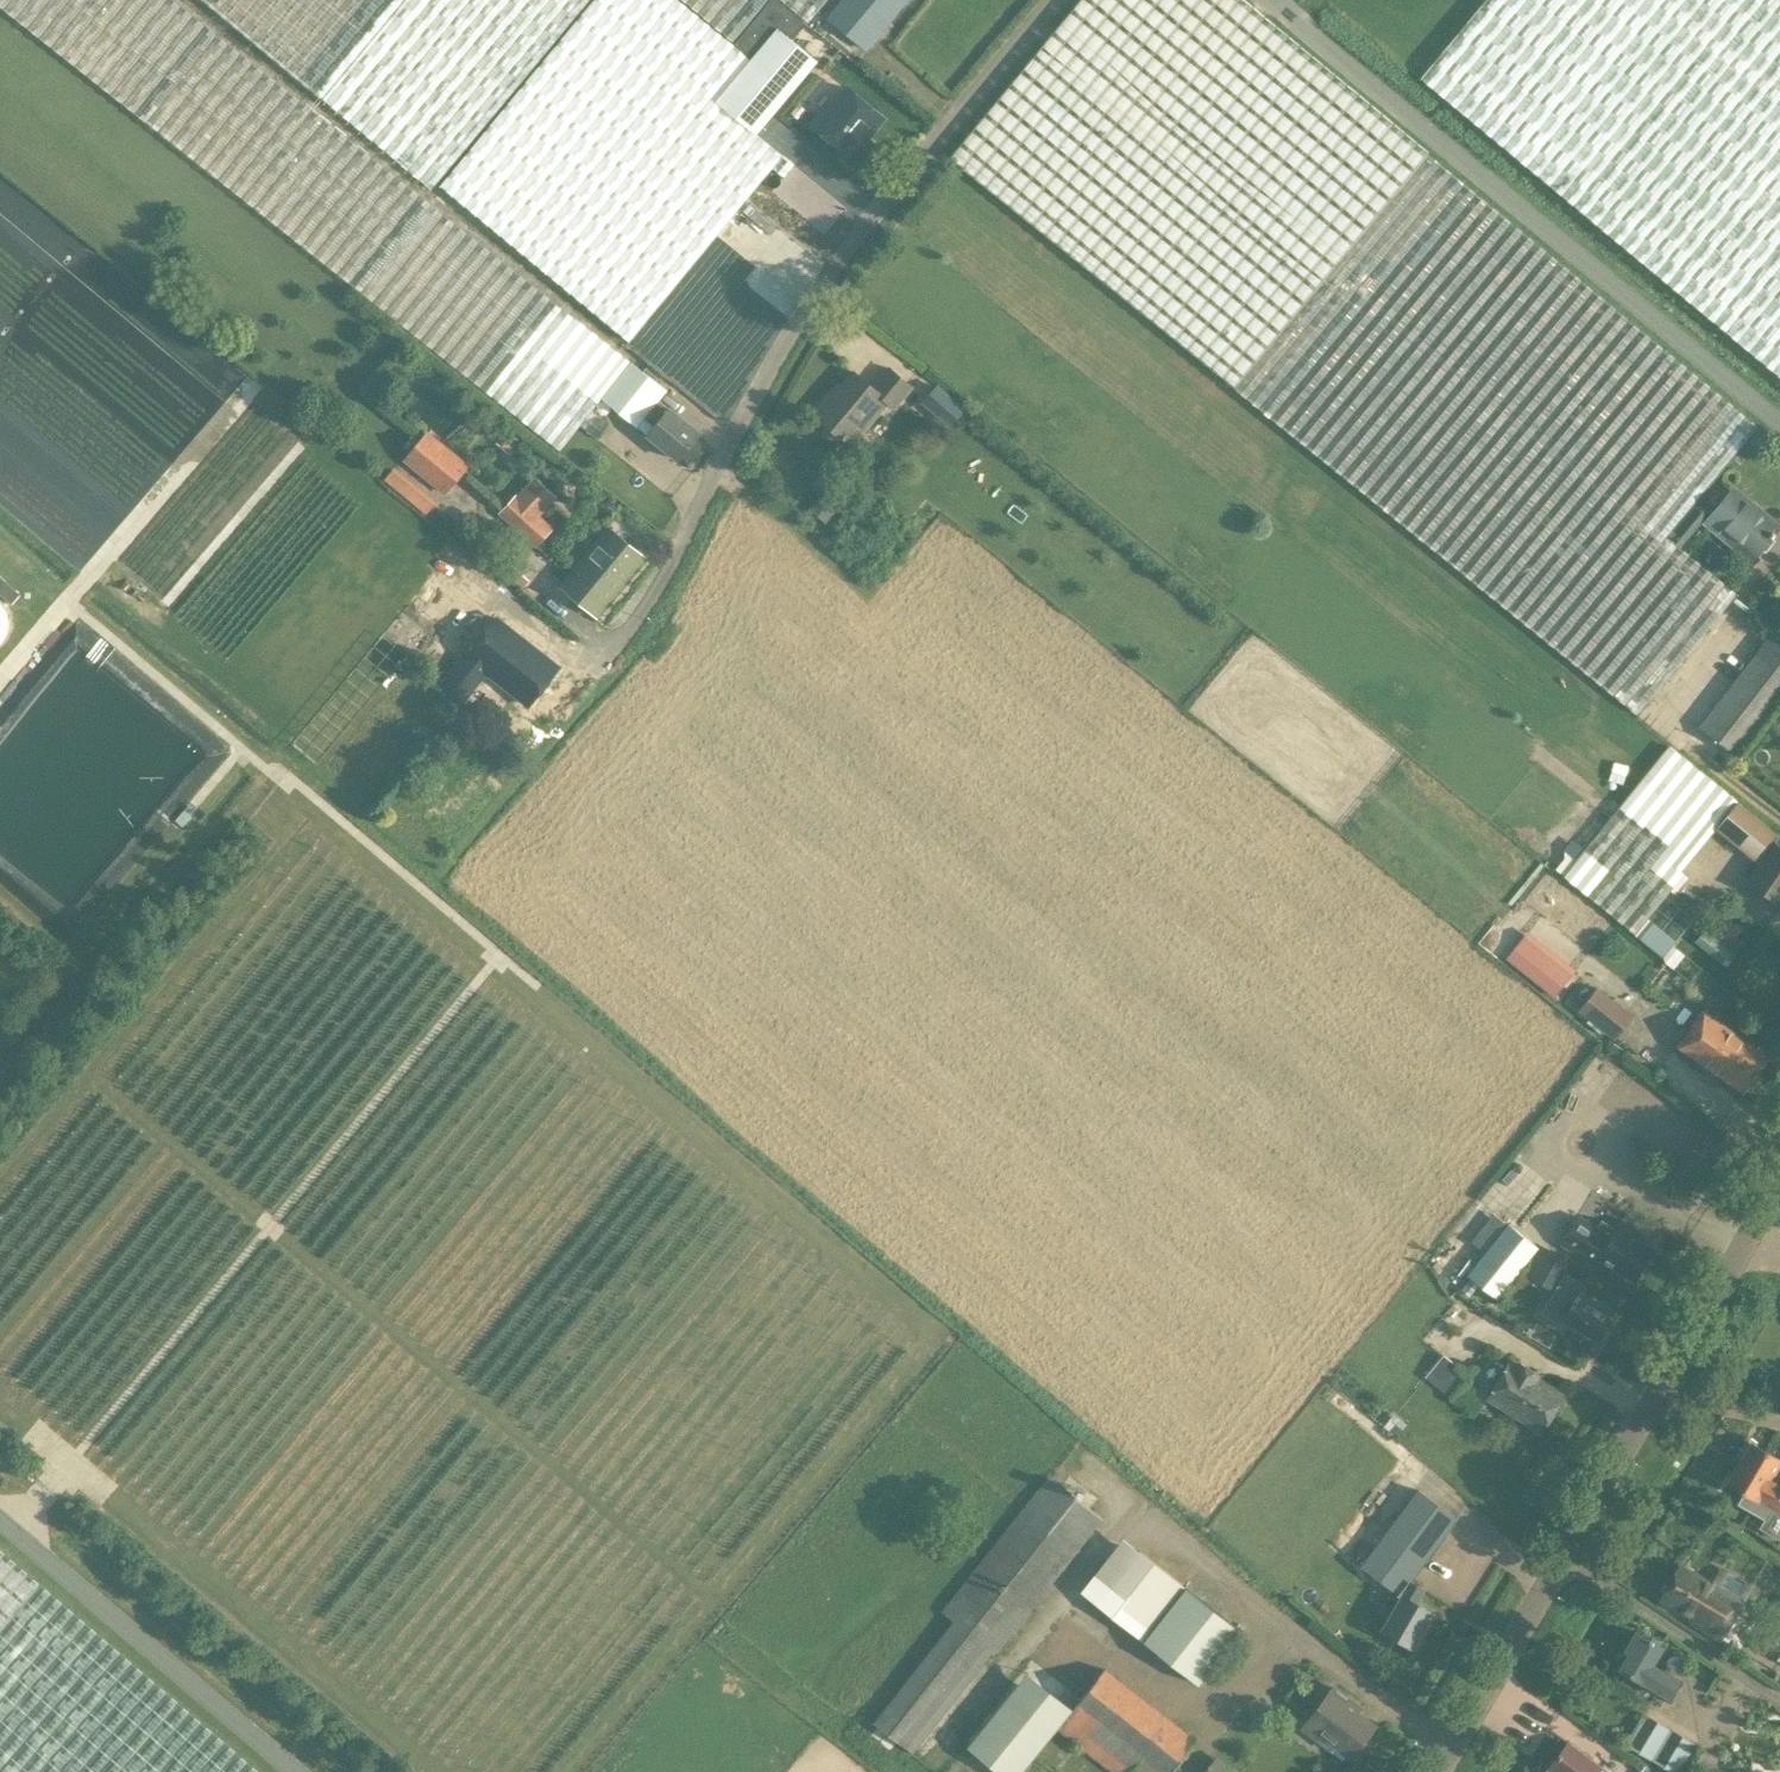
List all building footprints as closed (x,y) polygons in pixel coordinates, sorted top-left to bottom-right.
[(627,362),(509,266),(345,135),(173,0),(0,0),(0,8),(162,135),(466,376),(559,450),(579,425),(595,438),(607,424),(589,411),(598,398),(627,362)] [(246,35),(430,186),(582,0),(204,0),(246,35)] [(436,187),(626,341),(768,166),(779,176),(789,164),(751,134),(813,58),(776,28),(748,62),(673,0),(587,0),(436,187)] [(730,39),(763,0),(684,0),(730,39)] [(776,25),(793,39),(805,25),(775,0),(770,0),(734,45),(749,58),(776,25)] [(805,21),(824,0),(781,0),(805,21)] [(825,19),(865,51),(907,0),(841,0),(825,19)] [(949,160),(1138,313),(1315,454),(1475,584),(1635,714),(1726,605),(1656,547),(1755,426),(1559,263),(1242,0),(1082,0),(949,160)] [(1779,379),(1779,0),(1484,0),(1419,78),(1779,379)] [(847,88),(813,129),(843,154),(865,127),(870,132),(882,118),(847,88)] [(663,390),(627,362),(598,398),(633,426),(640,417),(648,424),(641,432),(676,460),(697,433),(655,399),(663,390)] [(825,395),(809,414),(841,441),(855,424),(862,430),(885,402),(891,408),(909,387),(886,368),(870,388),(851,372),(829,398),(825,395)] [(965,411),(937,386),(922,403),(951,427),(965,411)] [(427,431),(402,461),(444,496),(469,467),(427,431)] [(428,515),(439,503),(398,466),(386,479),(428,515)] [(534,546),(552,527),(540,516),(557,496),(534,476),(516,496),(500,514),(534,546)] [(1728,491),(1702,522),(1708,527),(1710,524),(1735,544),(1737,542),(1753,555),(1777,526),(1759,512),(1757,515),(1728,491)] [(607,529),(559,588),(595,617),(643,558),(607,529)] [(495,617),(437,689),(458,705),(484,673),(525,706),(556,667),(495,617)] [(1697,727),(1735,757),(1779,699),(1779,637),(1772,631),(1697,727)] [(78,682),(78,671),(83,671),(66,658),(72,650),(81,650),(94,660),(101,651),(101,635),(76,635),(33,691),(38,695),(30,706),(44,716),(33,716),(23,729),(57,729),(64,720),(63,719),(69,711),(69,694),(78,682)] [(299,742),(320,759),(370,696),(349,679),(299,742)] [(15,750),(14,743),(0,745),(0,817),(19,815),(13,758),(28,757),(28,749),(15,750)] [(1698,851),(1716,829),(1736,803),(1737,803),(1669,746),(1563,876),(1635,935),(1648,919),(1684,875),(1681,872),(1698,851)] [(1760,864),(1774,843),(1778,837),(1736,803),(1716,829),(1760,864)] [(1760,864),(1747,883),(1779,906),(1779,846),(1774,843),(1760,864)] [(1566,989),(1581,972),(1533,929),(1518,946),(1566,989)] [(1730,965),(1739,952),(1707,929),(1697,943),(1730,965)] [(1594,988),(1577,1010),(1613,1037),(1630,1015),(1594,988)] [(1703,1013),(1679,1048),(1743,1092),(1767,1058),(1703,1013)] [(1577,1217),(1560,1244),(1595,1266),(1599,1260),(1631,1280),(1651,1249),(1635,1239),(1639,1233),(1620,1221),(1615,1230),(1600,1221),(1595,1228),(1577,1217)] [(1510,1220),(1468,1273),(1497,1296),(1539,1244),(1510,1220)] [(1611,1314),(1578,1293),(1582,1286),(1564,1275),(1544,1307),(1562,1318),(1562,1319),(1595,1340),(1611,1314)] [(1447,1353),(1428,1374),(1451,1395),(1470,1374),(1447,1353)] [(1512,1359),(1487,1399),(1539,1431),(1562,1394),(1535,1377),(1537,1374),(1512,1359)] [(1771,1474),(1779,1459),(1750,1442),(1727,1482),(1744,1492),(1738,1503),(1765,1518),(1760,1527),(1779,1539),(1779,1480),(1771,1474)] [(1031,1466),(1007,1498),(927,1602),(939,1611),(859,1714),(897,1743),(968,1651),(961,1646),(970,1635),(979,1642),(1083,1505),(1031,1466)] [(1402,1594),(1408,1582),(1456,1518),(1419,1490),(1361,1567),(1398,1595),(1400,1593),(1402,1594)] [(1184,1586),(1122,1538),(1080,1592),(1142,1641),(1142,1642),(1199,1686),(1242,1632),(1184,1587),(1184,1586)] [(0,1552),(0,1771),(254,1771),(0,1552)] [(1690,1622),(1719,1639),(1748,1589),(1719,1572),(1711,1586),(1678,1567),(1660,1598),(1693,1617),(1690,1622)] [(1420,1589),(1408,1582),(1402,1594),(1381,1631),(1411,1647),(1430,1614),(1411,1603),(1420,1589)] [(1678,1681),(1667,1674),(1650,1665),(1660,1647),(1634,1631),(1622,1651),(1626,1653),(1617,1669),(1640,1682),(1640,1681),(1657,1691),(1669,1697),(1678,1681)] [(1055,1728),(1111,1771),(1169,1771),(1194,1740),(1102,1668),(1071,1707),(1055,1728)] [(1055,1728),(1071,1707),(1026,1672),(967,1747),(1000,1771),(1020,1771),(1055,1728)] [(1336,1688),(1304,1728),(1329,1748),(1334,1742),(1349,1754),(1372,1725),(1356,1712),(1360,1708),(1336,1688)] [(1641,1717),(1624,1745),(1669,1771),(1678,1771),(1693,1744),(1644,1713),(1641,1717)] [(1568,1744),(1549,1768),(1553,1771),(1604,1771),(1568,1744)]
